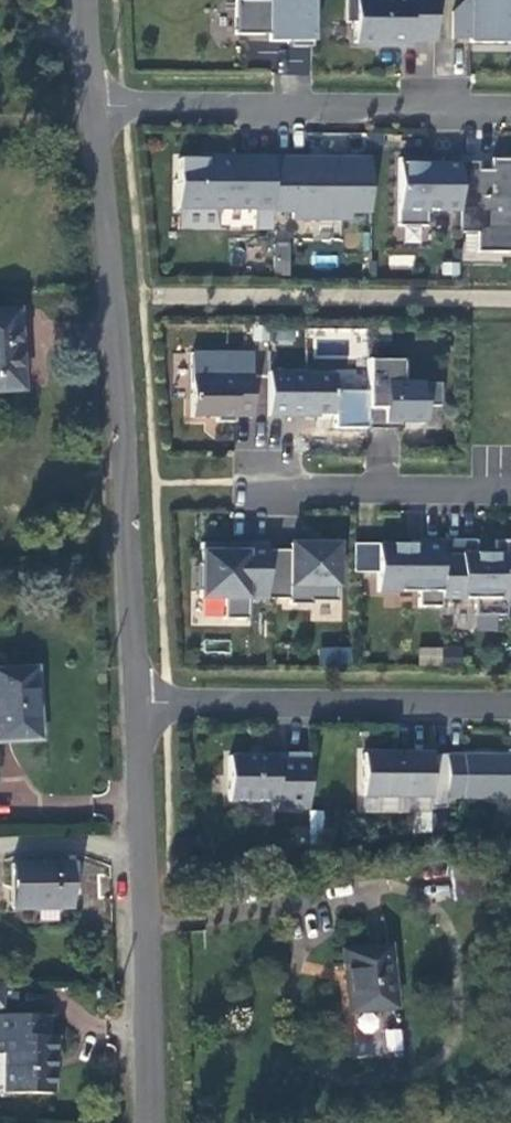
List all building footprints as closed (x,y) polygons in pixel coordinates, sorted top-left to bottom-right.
[(310,48),(311,0),(268,0),(268,1),(234,1),(234,35),(268,35),(268,42),(288,42),(288,47),(310,48)] [(434,41),(434,0),(346,0),(346,22),(354,22),(354,43),(381,43),(381,47),(408,47),(408,41),(434,41)] [(450,16),(450,43),(468,43),(468,47),(497,47),(497,9),(510,9),(510,0),(464,0),(450,16)] [(253,210),(254,157),(211,157),(210,160),(177,160),(177,209),(253,210)] [(348,213),(367,213),(368,158),(270,158),(270,212),(290,213),(290,220),(348,220),(348,213)] [(458,164),(458,159),(439,159),(439,165),(425,164),(425,159),(398,159),(398,226),(426,227),(426,211),(458,212),(458,164)] [(458,212),(458,233),(476,233),(476,254),(510,254),(510,161),(491,161),(491,186),(478,186),(478,164),(458,164),(458,212)] [(275,243),(274,273),(289,273),(290,244),(275,243)] [(14,314),(0,314),(0,393),(15,393),(14,314)] [(401,361),(365,361),(365,430),(395,430),(395,424),(422,425),(422,397),(417,397),(418,384),(401,384),(401,361)] [(304,373),(267,373),(267,418),(303,418),(303,416),(333,416),(333,376),(304,376),(304,373)] [(210,380),(190,380),(190,419),(215,419),(215,423),(233,423),(233,419),(250,419),(250,377),(210,376),(210,380)] [(419,546),(377,545),(376,573),(376,592),(399,593),(399,589),(417,590),(417,607),(439,608),(439,600),(440,541),(419,541),(419,546)] [(440,541),(439,600),(473,600),(473,616),(503,617),(503,585),(510,585),(510,541),(493,541),(493,552),(493,555),(475,555),(475,541),(440,541)] [(266,550),(266,545),(245,545),(244,550),(235,550),(235,545),(199,544),(199,565),(194,565),(194,592),(199,592),(199,599),(222,599),(222,620),(245,620),(246,600),(265,600),(266,550)] [(288,550),(266,550),(265,600),(288,600),(288,605),(310,606),(310,602),(335,603),(336,545),(288,545),(288,550)] [(376,573),(377,545),(352,545),(352,573),(376,573)] [(417,647),(418,664),(461,663),(461,646),(417,647)] [(319,647),(319,664),(350,665),(351,647),(319,647)] [(0,670),(0,741),(35,740),(33,669),(0,670)] [(268,758),(227,757),(227,803),(274,802),(274,809),(307,809),(307,754),(275,754),(275,764),(268,764),(268,758)] [(429,756),(361,755),(360,798),(428,798),(429,756)] [(510,800),(510,756),(429,756),(428,798),(428,809),(445,810),(445,799),(510,800)] [(449,864),(451,899),(484,897),(481,861),(449,864)] [(510,876),(510,861),(497,862),(499,878),(510,876)] [(65,865),(10,866),(10,907),(66,907),(65,865)] [(342,952),(347,1010),(395,1006),(389,947),(342,952)] [(356,1013),(355,1053),(402,1054),(403,1029),(380,1028),(381,1014),(356,1013)] [(0,1038),(0,1055),(1,1055),(2,1096),(50,1096),(50,1069),(50,1059),(55,1059),(55,1037),(45,1037),(45,1017),(1,1018),(1,1038),(0,1038)]
